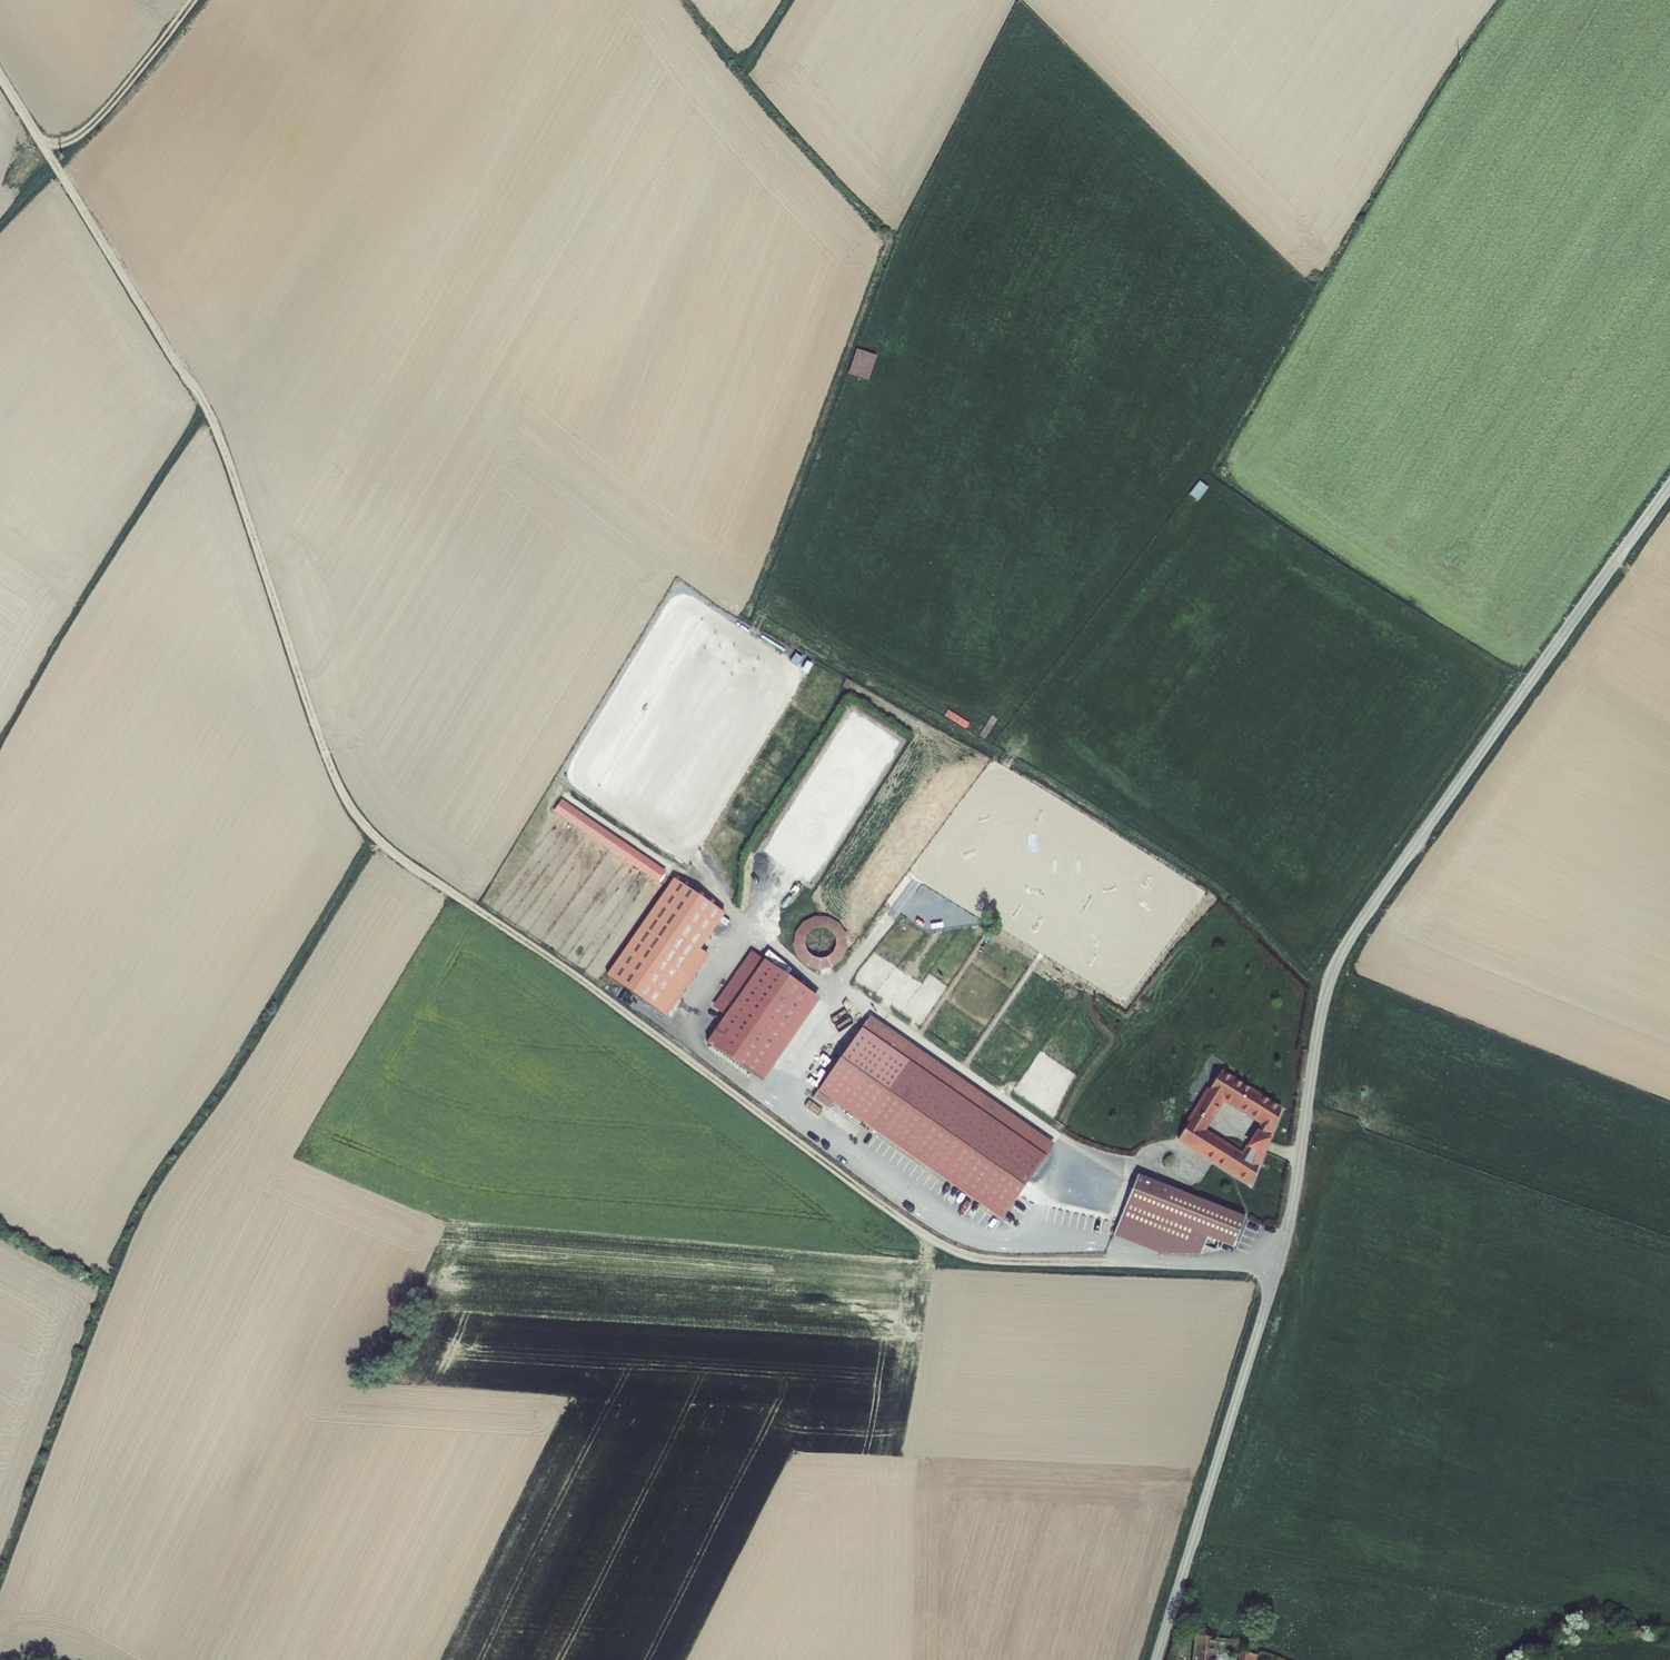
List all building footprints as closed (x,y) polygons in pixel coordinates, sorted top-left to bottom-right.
[(849,372),(870,379),(878,354),(858,347),(849,372)] [(1200,499),(1209,486),(1200,479),(1191,493),(1200,499)] [(562,797),(553,811),(661,881),(673,862),(594,811),(591,816),(562,797)] [(671,876),(608,977),(673,1018),(677,1013),(673,1011),(709,953),(703,948),(726,911),(671,876)] [(832,964),(841,954),(845,942),(842,929),(834,919),(822,913),(808,915),(797,922),(791,933),(790,946),(796,958),(807,966),(820,968),(821,972),(834,968),(832,964)] [(775,962),(714,1043),(763,1079),(824,998),(775,962)] [(873,1005),(820,1075),(1000,1209),(1052,1139),(873,1005)] [(1282,1107),(1221,1070),(1179,1137),(1193,1146),(1203,1129),(1224,1097),(1264,1121),(1262,1124),(1261,1126),(1261,1130),(1262,1132),(1264,1134),(1270,1137),(1282,1107)] [(1261,1126),(1247,1148),(1249,1146),(1252,1145),(1254,1145),(1257,1146),(1264,1151),(1270,1137),(1264,1134),(1262,1132),(1261,1130),(1261,1126)] [(1215,1137),(1203,1129),(1193,1146),(1205,1153),(1215,1137)] [(1243,1154),(1215,1137),(1205,1153),(1252,1183),(1264,1151),(1257,1146),(1254,1145),(1252,1145),(1249,1146),(1247,1148),(1243,1154)] [(1243,1220),(1135,1178),(1111,1238),(1156,1256),(1198,1257),(1205,1240),(1231,1250),(1243,1220)]
